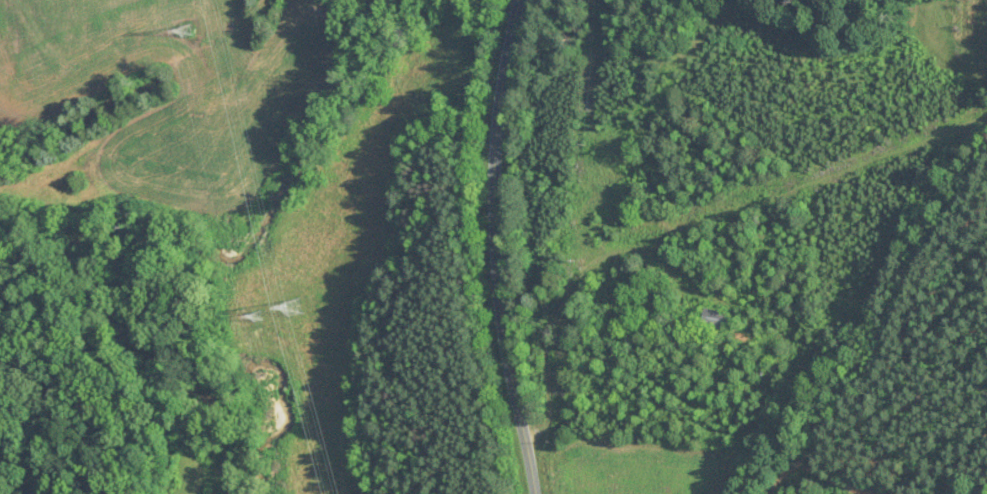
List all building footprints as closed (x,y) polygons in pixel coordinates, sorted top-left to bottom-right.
[(702,326),(727,330),(730,313),(705,308),(702,326)]
